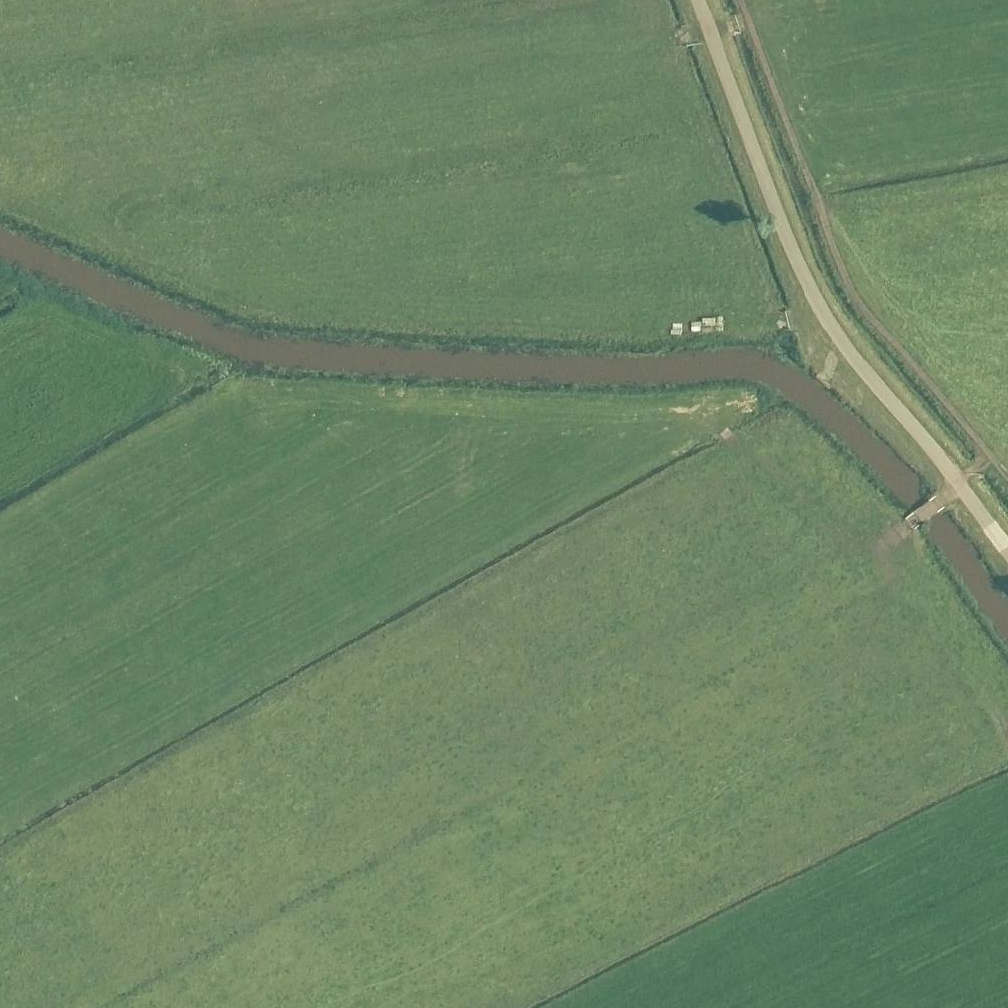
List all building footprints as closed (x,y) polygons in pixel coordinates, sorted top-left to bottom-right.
[(1007,702),(1007,689),(993,696),(998,707),(1007,702)]
